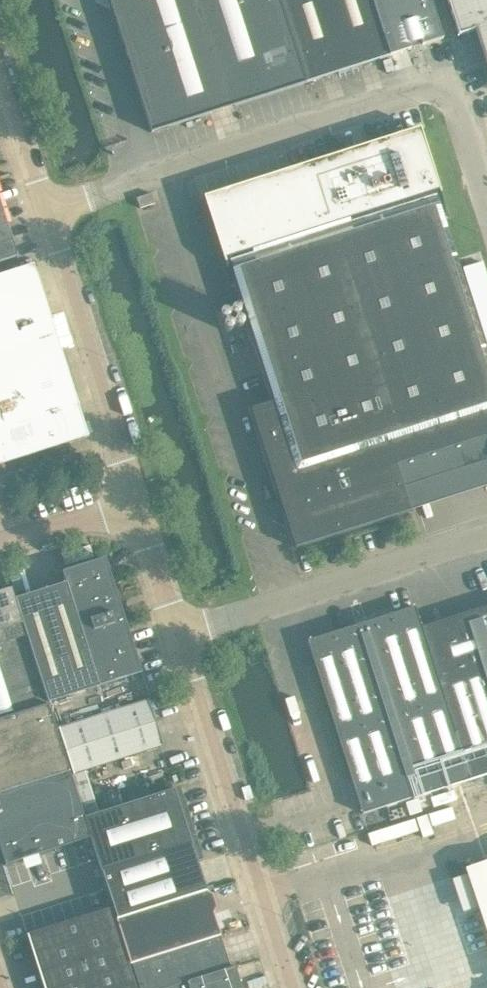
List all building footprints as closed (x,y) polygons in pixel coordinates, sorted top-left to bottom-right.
[(110,4),(117,28),(132,73),(151,132),(152,132),(182,122),(204,115),(209,114),(228,107),(234,106),(305,83),(279,0),(108,0),(110,4)] [(305,83),(389,56),(371,0),(279,0),(305,83)] [(389,56),(407,50),(411,49),(409,45),(420,41),(421,45),(443,39),(442,38),(430,0),(371,0),(389,56)] [(458,35),(473,30),(486,74),(486,0),(447,0),(458,35)] [(443,219),(448,217),(419,128),(203,198),(231,287),(236,285),(273,401),(251,409),(281,502),(278,503),(281,512),(283,512),(295,548),(411,511),(396,466),(486,436),(486,358),(443,219)] [(154,203),(151,193),(136,198),(139,208),(154,203)] [(17,257),(0,203),(0,262),(17,257)] [(0,277),(0,464),(88,436),(33,266),(0,277)] [(66,583),(14,600),(47,703),(99,686),(141,673),(104,559),(63,572),(62,572),(63,573),(66,583)] [(44,704),(47,703),(14,600),(11,590),(11,589),(0,592),(0,720),(44,704)] [(478,609),(421,627),(414,607),(307,641),(362,814),(486,774),(486,606),(478,609)] [(62,727),(60,728),(75,774),(70,775),(77,797),(92,792),(85,771),(162,746),(148,700),(62,727)] [(0,720),(0,793),(69,771),(68,769),(65,770),(44,704),(0,720)] [(0,793),(0,851),(5,865),(91,838),(77,797),(70,775),(69,771),(0,793)] [(92,792),(77,797),(91,838),(102,874),(113,907),(117,919),(187,897),(206,891),(205,889),(197,861),(196,859),(191,845),(175,793),(173,789),(99,813),(92,792)] [(469,870),(486,923),(486,864),(471,869),(469,870)] [(397,895),(402,915),(392,917),(405,967),(442,957),(436,934),(442,933),(430,886),(397,895)] [(187,897),(117,919),(131,963),(218,936),(220,935),(213,913),(216,908),(212,895),(207,893),(206,891),(187,897)] [(27,934),(44,987),(134,987),(110,912),(113,911),(116,919),(117,919),(113,907),(27,934)] [(229,968),(219,937),(132,965),(139,987),(166,987),(229,968)] [(166,987),(241,987),(235,966),(229,968),(166,987)]
